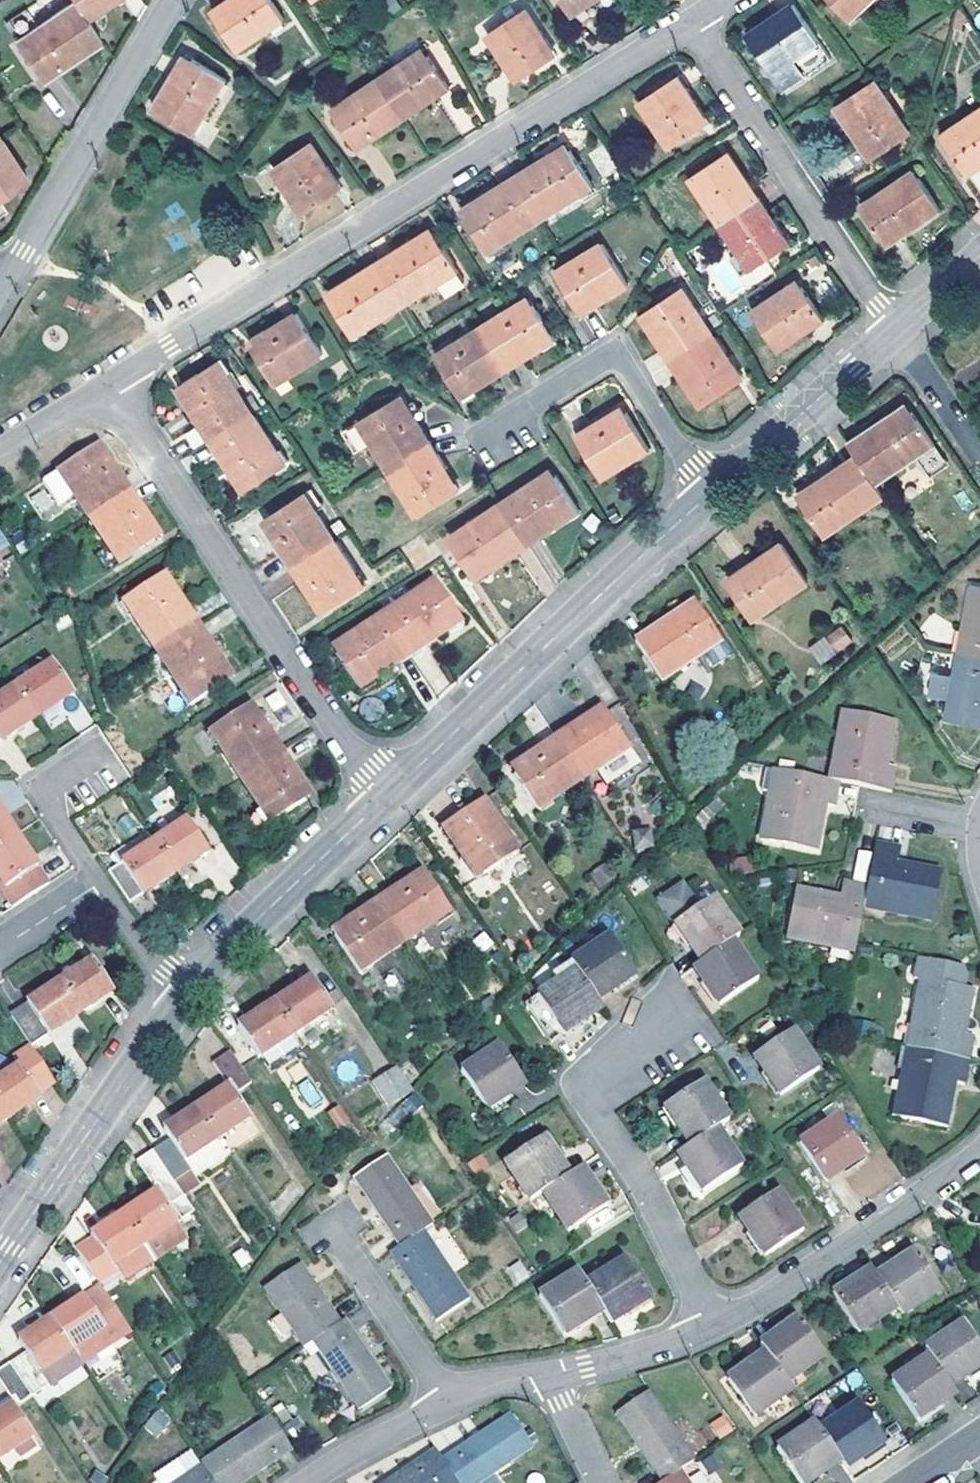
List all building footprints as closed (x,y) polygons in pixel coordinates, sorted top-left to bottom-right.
[(74,2),(85,18),(113,0),(73,0),(74,2)] [(273,0),(227,0),(212,10),(237,50),(285,18),(273,0)] [(595,0),(561,0),(571,16),(595,0)] [(849,20),(870,0),(831,0),(849,20)] [(40,33),(19,47),(40,79),(49,74),(100,41),(85,18),(74,2),(36,26),(40,33)] [(770,26),(749,40),(782,91),(829,60),(793,3),(767,20),(770,26)] [(516,81),(550,59),(536,38),(542,34),(524,8),(485,34),(516,81)] [(745,34),(749,40),(770,26),(767,20),(745,34)] [(15,40),(19,47),(40,33),(36,26),(15,40)] [(536,38),(550,59),(556,55),(542,34),(536,38)] [(407,68),(427,54),(423,48),(403,61),(407,68)] [(170,91),(157,113),(193,135),(227,79),(185,54),(164,87),(170,91)] [(449,87),(427,54),(407,68),(403,61),(377,79),(404,118),(449,87)] [(669,149),(702,128),(689,107),(695,103),(678,76),(638,101),(669,149)] [(357,149),(404,118),(377,79),(352,95),(356,102),(335,116),(357,149)] [(870,160),(904,138),(890,117),(896,113),(874,80),(834,106),(860,146),(870,160)] [(151,109),(157,113),(170,91),(164,87),(151,109)] [(331,110),(335,116),(356,102),(352,95),(331,110)] [(689,107),(702,128),(709,124),(695,103),(689,107)] [(943,141),(966,175),(979,165),(979,108),(961,121),(965,127),(943,141)] [(890,117),(904,138),(910,133),(896,113),(890,117)] [(939,135),(943,141),(965,127),(961,121),(939,135)] [(0,139),(0,199),(28,180),(0,139)] [(271,168),(302,215),(337,192),(323,170),(328,167),(311,141),(271,168)] [(549,165),(570,151),(566,144),(544,157),(549,165)] [(856,169),(870,160),(860,146),(847,155),(856,169)] [(591,186),(570,151),(549,165),(544,157),(513,177),(539,218),(591,186)] [(728,151),(722,155),(736,176),(742,172),(728,151)] [(689,177),(720,224),(759,198),(742,172),(736,176),(722,155),(689,177)] [(323,170),(337,192),(342,188),(328,167),(323,170)] [(884,198),(863,212),(885,245),(939,210),(914,171),(880,193),(884,198)] [(486,251),(539,218),(513,177),(482,197),(486,204),(464,217),(486,251)] [(860,206),(863,212),(884,198),(880,193),(860,206)] [(308,231),(346,209),(338,195),(300,217),(308,231)] [(460,210),(464,217),(486,204),(482,197),(460,210)] [(741,277),(784,249),(769,227),(776,223),(759,198),(720,224),(739,252),(729,259),(741,277)] [(769,227),(784,249),(790,244),(776,223),(769,227)] [(414,248),(436,234),(432,228),(410,241),(414,248)] [(457,270),(436,234),(414,248),(410,241),(376,262),(403,304),(457,270)] [(585,262),(607,249),(603,243),(581,256),(585,262)] [(627,284),(607,249),(585,262),(581,256),(554,272),(579,314),(627,284)] [(351,336),(403,304),(376,262),(347,280),(350,287),(329,300),(351,336)] [(325,294),(329,300),(350,287),(347,280),(325,294)] [(782,300),(803,287),(799,280),(778,294),(782,300)] [(682,287),(675,291),(689,312),(696,308),(682,287)] [(824,318),(803,287),(782,300),(778,294),(752,311),(777,349),(824,318)] [(640,314),(670,359),(712,332),(696,308),(689,312),(675,291),(640,314)] [(513,316),(533,303),(530,297),(509,309),(513,316)] [(555,338),(533,303),(513,316),(509,309),(481,326),(506,368),(555,338)] [(274,335),(252,349),(273,384),(322,354),(296,313),(270,329),(274,335)] [(459,397),(506,368),(481,326),(457,341),(460,347),(438,360),(459,397)] [(248,342),(252,349),(274,335),(270,329),(248,342)] [(702,407),(737,384),(722,363),(729,358),(712,332),(670,359),(702,407)] [(435,355),(438,360),(460,347),(457,341),(435,355)] [(722,363),(737,384),(744,380),(729,358),(722,363)] [(219,360),(182,382),(196,405),(190,408),(211,439),(253,412),(219,360)] [(182,382),(177,386),(190,408),(196,405),(182,382)] [(403,394),(395,398),(408,420),(412,418),(416,415),(403,394)] [(395,398),(360,419),(342,429),(355,451),(372,441),(388,467),(432,441),(416,415),(412,418),(408,420),(395,398)] [(906,403),(884,418),(888,423),(910,408),(906,403)] [(605,426),(626,413),(622,406),(601,420),(605,426)] [(934,442),(910,408),(888,423),(884,418),(847,443),(855,456),(874,483),(934,442)] [(236,467),(249,487),(286,464),(253,412),(211,439),(230,470),(236,467)] [(647,448),(626,413),(605,426),(601,420),(574,436),(599,477),(647,448)] [(417,514),(452,493),(439,472),(447,467),(432,441),(388,467),(417,514)] [(99,444),(93,448),(100,460),(107,456),(99,444)] [(58,471),(89,518),(130,491),(107,456),(100,460),(93,448),(58,471)] [(822,487),(800,502),(824,536),(883,496),(874,483),(855,456),(818,481),(822,487)] [(236,467),(230,470),(244,491),(249,487),(236,467)] [(439,472),(452,493),(460,489),(447,467),(439,472)] [(534,489),(556,475),(551,469),(530,483),(534,489)] [(578,509),(556,475),(534,489),(530,483),(498,504),(524,544),(578,509)] [(822,487),(818,481),(796,496),(800,502),(822,487)] [(119,564),(154,541),(141,520),(146,517),(130,491),(89,518),(119,564)] [(304,493),(268,515),(282,536),(277,540),(293,566),(334,540),(304,493)] [(474,577),(524,544),(498,504),(469,523),(473,530),(452,543),(474,577)] [(263,518),(277,540),(282,536),(268,515),(263,518)] [(141,520),(154,541),(160,538),(146,517),(141,520)] [(448,537),(452,543),(473,530),(469,523),(448,537)] [(364,587),(334,540),(293,566),(309,592),(316,588),(328,609),(364,587)] [(753,570),(731,585),(753,618),(807,582),(782,544),(749,565),(753,570)] [(753,570),(749,565),(727,580),(731,585),(753,570)] [(163,573),(157,578),(171,599),(178,595),(163,573)] [(123,600),(157,652),(198,625),(178,595),(171,599),(157,578),(123,600)] [(418,601),(440,587),(436,581),(414,595),(418,601)] [(956,654),(979,658),(979,587),(970,586),(956,654)] [(461,620),(440,587),(418,601),(414,595),(382,615),(407,656),(461,620)] [(309,592),(323,612),(328,609),(316,588),(309,592)] [(694,601),(673,616),(676,621),(698,607),(694,601)] [(728,651),(698,607),(676,621),(673,616),(634,641),(660,680),(702,652),(710,664),(728,651)] [(357,688),(407,656),(382,615),(352,635),(356,641),(334,655),(357,688)] [(191,704),(226,681),(212,659),(218,655),(198,625),(157,652),(191,704)] [(839,625),(808,648),(820,665),(852,641),(839,625)] [(330,649),(334,655),(356,641),(352,635),(330,649)] [(956,654),(951,676),(932,672),(927,695),(946,699),(942,719),(979,725),(979,658),(956,654)] [(212,659),(226,681),(232,677),(218,655),(212,659)] [(52,662),(14,686),(35,717),(73,692),(52,662)] [(35,717),(14,686),(0,696),(0,740),(35,717)] [(250,703),(244,707),(257,729),(264,724),(250,703)] [(606,712),(602,706),(582,720),(585,726),(590,723),(606,712)] [(208,730),(239,776),(280,749),(264,724),(257,729),(244,707),(208,730)] [(83,708),(68,717),(76,730),(91,722),(83,708)] [(841,710),(827,779),(837,781),(890,791),(895,766),(887,765),(897,720),(841,710)] [(555,738),(582,778),(596,769),(606,785),(639,762),(628,746),(629,746),(606,712),(590,723),(585,726),(582,720),(555,738)] [(535,761),(514,775),(537,809),(582,778),(555,738),(531,754),(535,761)] [(271,824),(304,801),(290,780),(298,775),(280,749),(239,776),(262,810),(271,824)] [(535,761),(531,754),(509,768),(514,775),(535,761)] [(827,779),(774,769),(760,837),(816,847),(825,803),(832,804),(837,781),(827,779)] [(290,780),(304,801),(311,796),(298,775),(290,780)] [(468,852),(483,874),(517,851),(483,798),(442,825),(463,856),(465,854),(468,852)] [(262,810),(247,820),(258,836),(273,826),(271,824),(262,810)] [(15,834),(0,812),(0,843),(15,834)] [(154,841),(174,872),(206,850),(186,819),(154,841)] [(635,849),(653,847),(651,827),(633,829),(635,849)] [(154,841),(148,831),(126,845),(132,856),(109,871),(128,902),(174,872),(154,841)] [(5,887),(0,891),(0,892),(10,908),(47,883),(15,834),(0,843),(0,879),(5,887)] [(866,886),(861,907),(929,919),(938,870),(896,862),(898,847),(874,843),(866,886)] [(858,848),(853,877),(866,880),(871,851),(858,848)] [(465,854),(463,856),(477,878),(483,874),(468,852),(465,854)] [(735,876),(751,868),(745,854),(729,863),(735,876)] [(599,888),(616,877),(606,861),(589,873),(599,888)] [(423,870),(402,884),(407,890),(427,876),(423,870)] [(407,890),(402,884),(376,901),(403,942),(451,911),(427,876),(407,890)] [(691,943),(701,959),(733,939),(741,935),(717,895),(705,903),(690,879),(662,897),(691,943)] [(786,938),(852,952),(853,947),(861,907),(866,886),(843,881),(840,896),(797,889),(786,938)] [(357,972),(403,942),(376,901),(352,917),(357,924),(335,938),(357,972)] [(352,917),(331,932),(335,938),(357,924),(352,917)] [(610,933),(573,959),(578,966),(598,997),(613,987),(635,972),(610,933)] [(733,939),(701,959),(694,964),(719,1002),(757,977),(733,939)] [(573,959),(570,955),(550,967),(555,975),(557,979),(578,966),(573,959)] [(58,981),(79,1012),(111,991),(91,959),(58,981)] [(922,959),(904,1047),(969,1058),(973,1035),(965,1033),(974,988),(963,986),(964,976),(959,969),(960,965),(922,959)] [(557,979),(555,975),(542,983),(544,987),(526,999),(551,1037),(603,1005),(598,997),(578,966),(557,979)] [(312,977),(274,1002),(295,1033),(332,1008),(312,977)] [(58,981),(11,1013),(31,1044),(79,1012),(58,981)] [(258,1058),(295,1033),(274,1002),(251,1017),(237,1026),(258,1058)] [(792,1031),(753,1056),(778,1094),(816,1070),(792,1031)] [(17,1066),(0,1077),(0,1107),(7,1118),(40,1096),(37,1092),(54,1081),(30,1045),(12,1057),(17,1066)] [(501,1046),(462,1071),(488,1111),(527,1086),(501,1046)] [(964,1083),(969,1058),(904,1047),(891,1115),(946,1125),(956,1081),(964,1083)] [(252,1081),(231,1050),(213,1062),(225,1081),(231,1077),(239,1090),(252,1081)] [(389,1107),(412,1091),(396,1067),(373,1083),(389,1107)] [(307,1077),(295,1086),(312,1108),(324,1099),(307,1077)] [(717,1127),(729,1119),(704,1081),(665,1106),(690,1144),(717,1127)] [(196,1107),(217,1139),(251,1117),(229,1085),(196,1107)] [(338,1103),(326,1111),(338,1130),(350,1122),(338,1103)] [(154,1148),(174,1178),(189,1168),(184,1161),(217,1139),(196,1107),(163,1129),(169,1138),(154,1148)] [(835,1118),(797,1142),(822,1181),(860,1157),(835,1118)] [(741,1166),(717,1127),(690,1144),(677,1153),(702,1191),(741,1166)] [(504,1161),(530,1200),(542,1193),(569,1175),(544,1136),(504,1161)] [(174,1178),(154,1148),(137,1159),(154,1185),(158,1183),(182,1219),(195,1210),(174,1178)] [(480,1154),(468,1162),(476,1174),(488,1166),(480,1154)] [(423,1230),(432,1224),(387,1157),(354,1178),(398,1246),(423,1230)] [(606,1206),(581,1167),(569,1175),(542,1193),(568,1231),(606,1206)] [(420,1182),(412,1188),(432,1217),(440,1211),(420,1182)] [(155,1190),(123,1212),(144,1244),(153,1256),(154,1259),(187,1237),(155,1190)] [(776,1192),(738,1217),(765,1255),(801,1231),(776,1192)] [(123,1212),(90,1234),(93,1238),(77,1249),(100,1282),(116,1272),(112,1266),(144,1244),(123,1212)] [(398,1246),(390,1252),(436,1320),(469,1298),(423,1230),(398,1246)] [(913,1248),(875,1274),(897,1307),(901,1314),(939,1287),(913,1248)] [(623,1259),(585,1284),(600,1308),(609,1322),(648,1298),(623,1259)] [(514,1283),(529,1276),(521,1260),(506,1267),(514,1283)] [(264,1286),(305,1345),(312,1341),(339,1323),(299,1264),(264,1286)] [(875,1274),(870,1267),(832,1293),(859,1333),(897,1307),(875,1274)] [(585,1284),(575,1269),(534,1295),(560,1334),(600,1308),(585,1284)] [(52,1317),(73,1349),(82,1362),(114,1341),(84,1296),(52,1317)] [(800,1315),(761,1341),(766,1349),(788,1381),(826,1355),(800,1315)] [(73,1349),(52,1317),(19,1338),(27,1351),(13,1360),(35,1393),(82,1362),(73,1349)] [(392,1387),(346,1318),(339,1323),(312,1341),(359,1409),(392,1387)] [(924,1347),(929,1355),(949,1386),(979,1365),(979,1348),(962,1321),(924,1347)] [(755,1415),(793,1389),(788,1381),(766,1349),(728,1375),(755,1415)] [(917,1420),(955,1394),(949,1386),(929,1355),(891,1380),(917,1420)] [(13,1360),(0,1369),(0,1380),(17,1405),(35,1393),(13,1360)] [(694,1458),(646,1391),(614,1414),(660,1481),(679,1468),(694,1458)] [(14,1403),(9,1396),(0,1401),(0,1412),(14,1403)] [(14,1403),(0,1412),(0,1459),(36,1436),(14,1403)] [(858,1403),(820,1430),(840,1461),(845,1469),(884,1442),(858,1403)] [(443,1458),(460,1482),(478,1482),(534,1445),(511,1412),(443,1458)] [(708,1423),(717,1439),(733,1430),(724,1414),(708,1423)] [(152,1415),(141,1432),(149,1441),(163,1430),(152,1415)] [(202,1461),(204,1464),(217,1482),(239,1482),(292,1447),(271,1416),(202,1461)] [(814,1422),(777,1448),(800,1482),(808,1482),(840,1461),(820,1430),(814,1422)] [(436,1448),(385,1482),(460,1482),(443,1458),(436,1448)] [(195,1450),(182,1459),(191,1472),(204,1464),(202,1461),(195,1450)] [(204,1464),(191,1472),(182,1459),(160,1474),(165,1482),(217,1482),(204,1464)] [(679,1468),(660,1481),(658,1482),(689,1482),(679,1468)]
